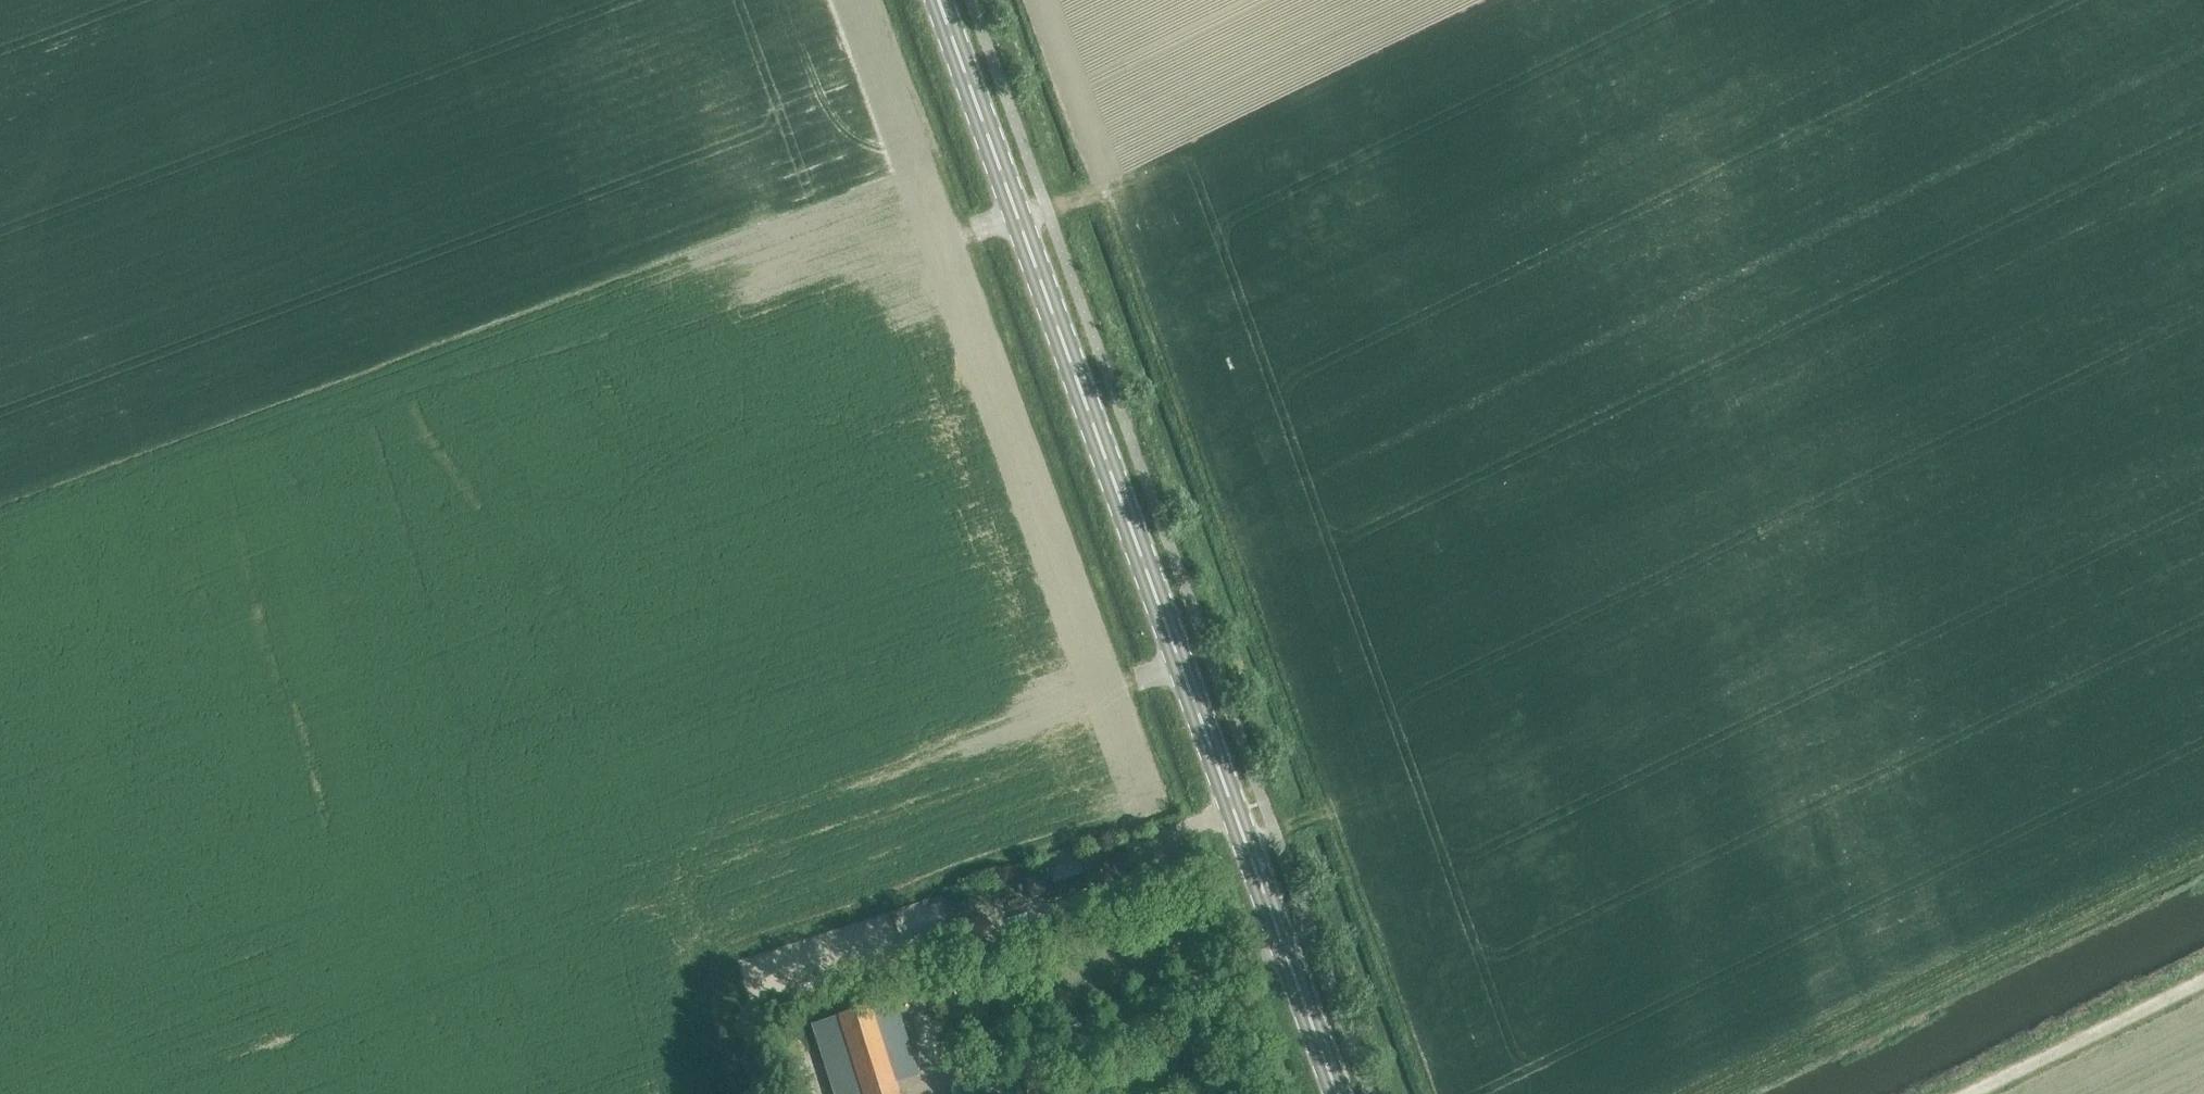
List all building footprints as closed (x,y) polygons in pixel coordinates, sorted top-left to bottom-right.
[(1024,923),(1065,910),(1062,900),(1091,891),(1084,870),(1080,871),(1078,865),(1012,885),(1024,923)] [(832,1093),(901,1093),(900,1086),(919,1080),(895,1002),(812,1028),(832,1093)]
